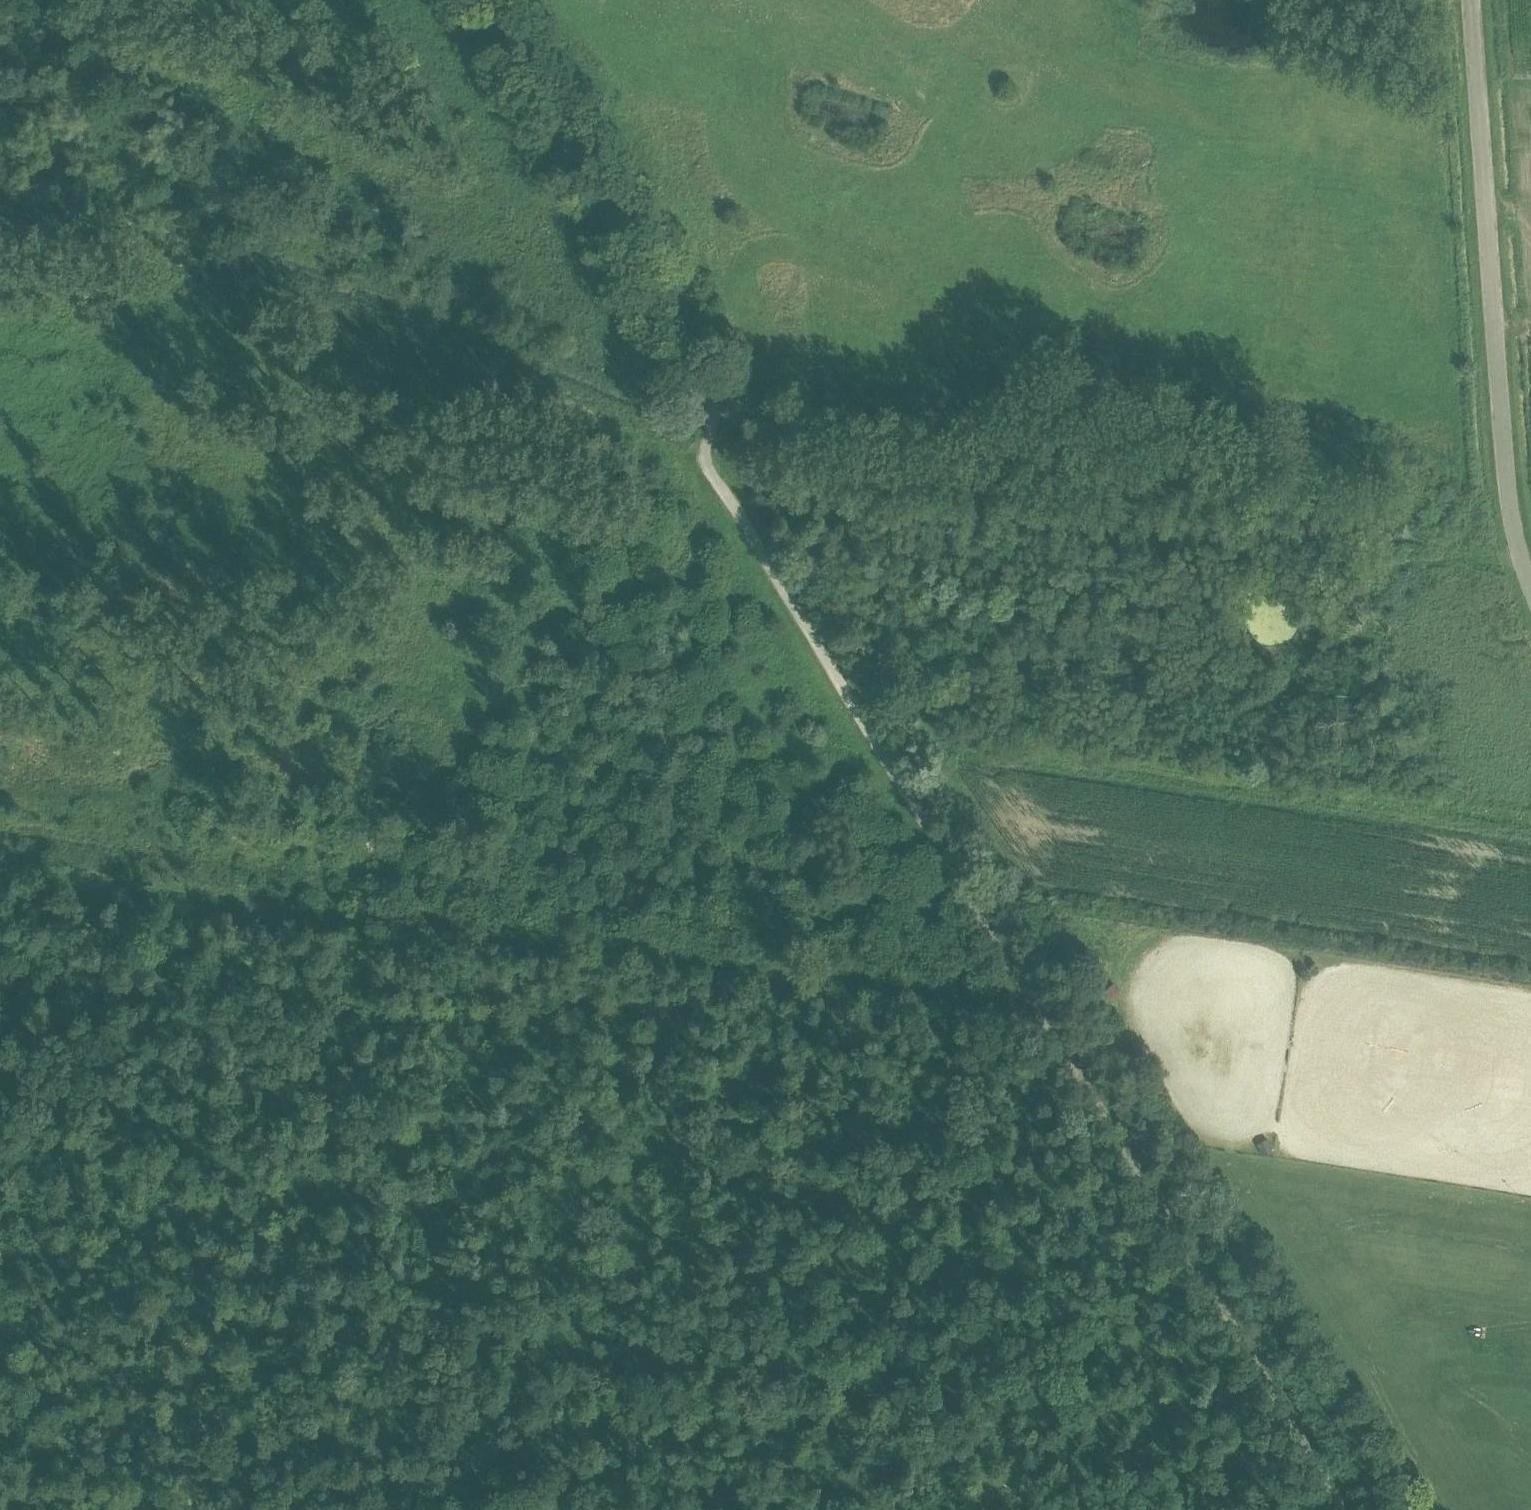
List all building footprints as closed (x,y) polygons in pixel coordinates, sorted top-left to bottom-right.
[(1116,983),(1106,990),(1112,998),(1122,991),(1116,983)] [(1270,1141),(1259,1146),(1264,1155),(1275,1150),(1270,1141)]
